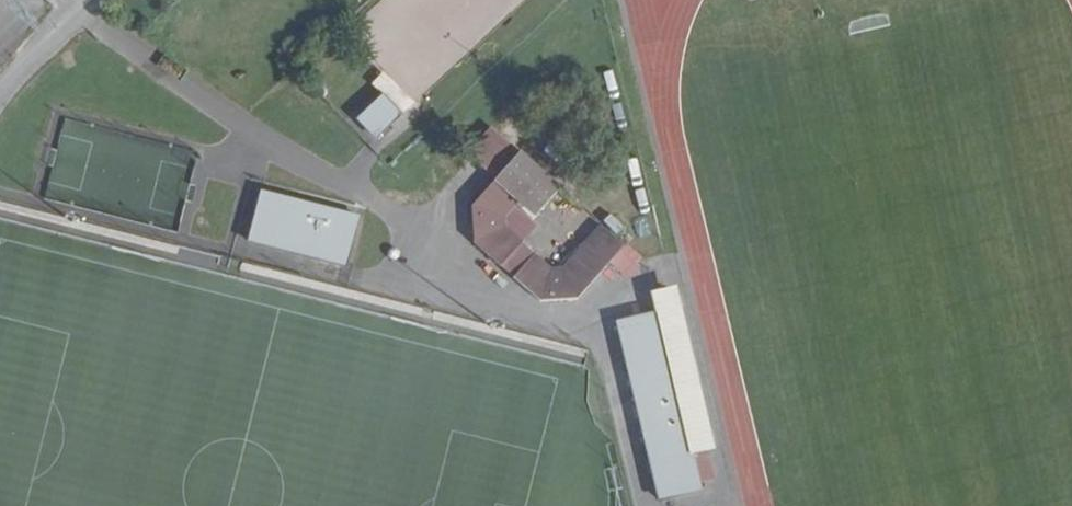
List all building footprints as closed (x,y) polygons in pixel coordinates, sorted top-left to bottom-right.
[(383,96),(358,119),(376,137),(400,114),(383,96)] [(492,127),(468,153),(495,179),(520,152),(492,127)] [(537,216),(562,188),(520,152),(495,179),(472,205),(475,243),(501,266),(523,243),(506,227),(505,217),(515,205),(519,201),(537,216)] [(261,193),(248,243),(345,268),(358,218),(261,193)] [(506,227),(523,243),(538,225),(515,205),(505,217),(506,227)] [(535,254),(513,277),(540,301),(578,299),(625,245),(601,225),(563,269),(552,269),(535,254)] [(513,277),(535,254),(523,243),(501,266),(513,277)] [(671,288),(654,292),(659,312),(693,453),(709,449),(671,288)] [(659,312),(617,321),(659,499),(701,490),(693,453),(659,312)] [(695,458),(704,484),(718,479),(708,453),(695,458)]
